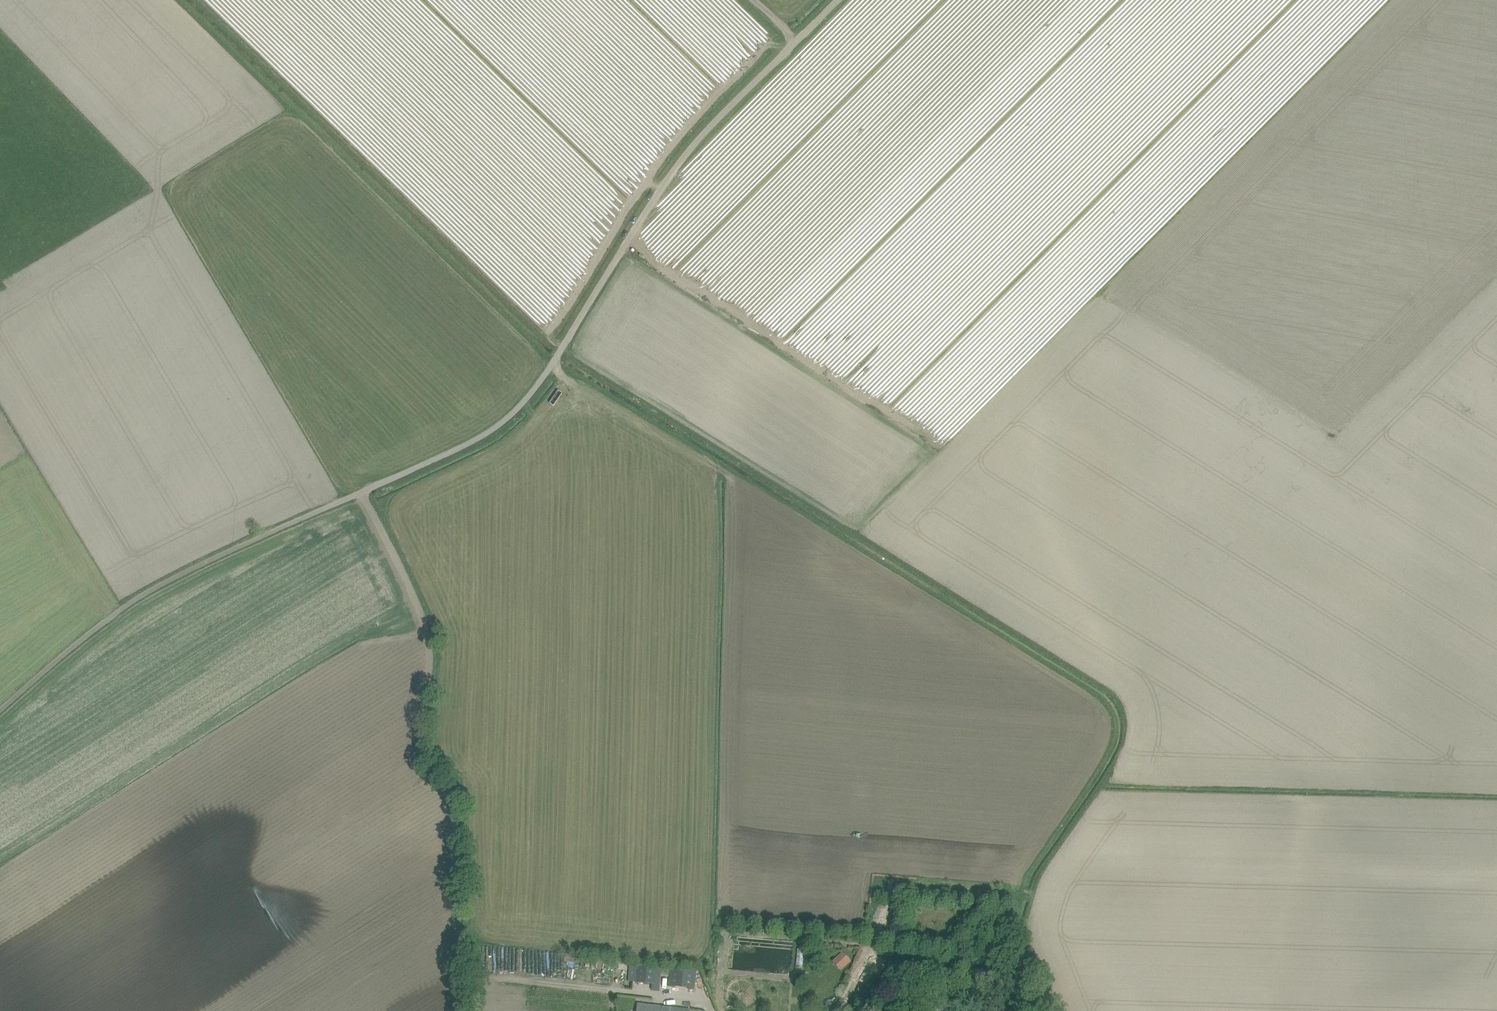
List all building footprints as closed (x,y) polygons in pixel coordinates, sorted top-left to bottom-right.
[(831,961),(840,971),(850,962),(842,952),(831,961)] [(629,966),(628,975),(636,975),(635,983),(651,985),(651,990),(659,991),(661,968),(629,966)]
